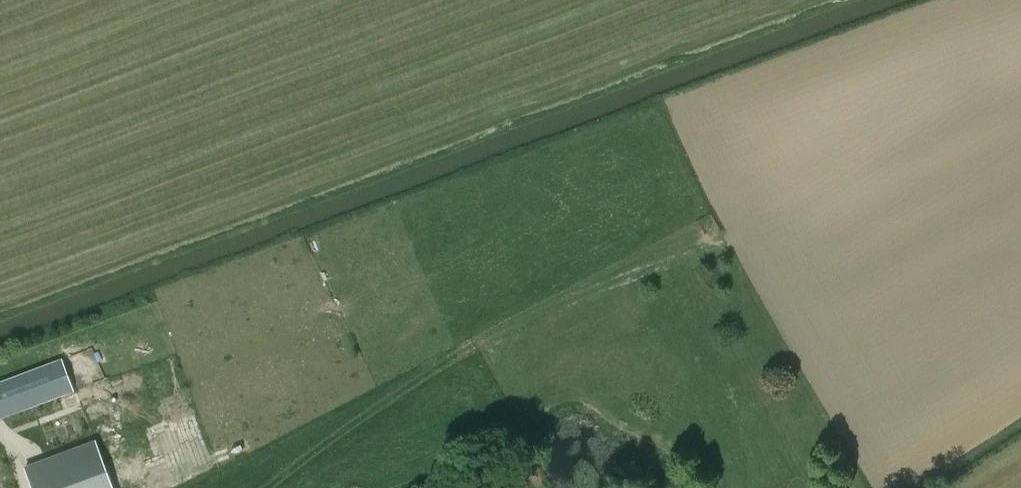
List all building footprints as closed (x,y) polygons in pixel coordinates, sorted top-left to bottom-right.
[(75,391),(62,358),(0,382),(0,419),(75,391)] [(26,468),(26,470),(33,487),(113,487),(96,441),(32,465),(26,468)]
